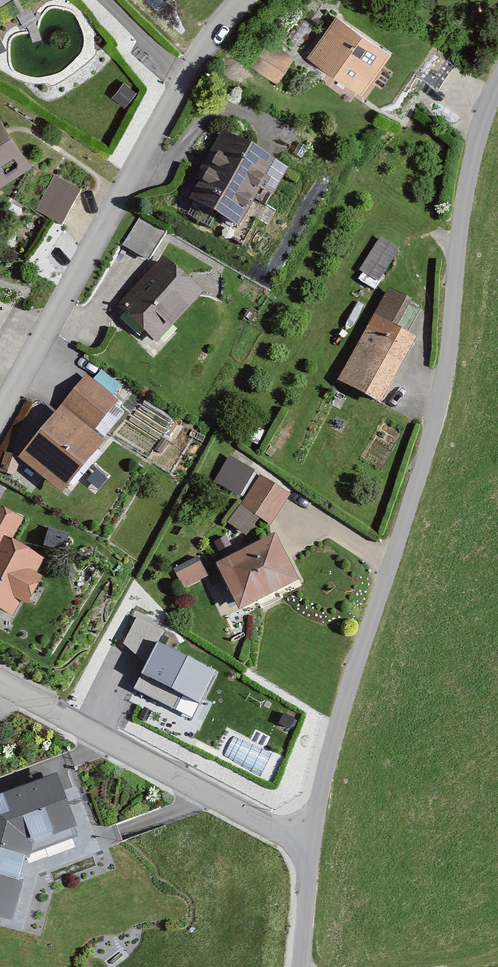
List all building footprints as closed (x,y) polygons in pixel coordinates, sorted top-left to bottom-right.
[(316,1),(334,11),(341,0),(317,0),(316,1)] [(387,57),(334,19),(303,61),(356,99),(387,57)] [(290,62),(264,47),(249,74),(275,88),(290,62)] [(27,170),(0,129),(0,187),(27,170)] [(285,177),(216,137),(207,154),(212,158),(184,206),(234,235),(260,191),(273,198),(285,177)] [(65,221),(83,184),(51,169),(33,206),(65,221)] [(120,252),(145,266),(161,238),(136,225),(120,252)] [(395,255),(377,244),(357,274),(376,286),(395,255)] [(197,302),(160,265),(112,312),(150,350),(197,302)] [(406,307),(384,295),(332,386),(374,410),(412,344),(392,333),(406,307)] [(114,410),(83,383),(16,461),(59,498),(101,449),(89,439),(114,410)] [(2,459),(0,464),(0,470),(2,470),(0,474),(0,475),(8,479),(14,464),(2,459)] [(250,475),(227,462),(212,488),(235,501),(250,475)] [(285,500),(257,483),(239,512),(268,529),(285,500)] [(0,514),(0,620),(7,624),(16,608),(22,611),(36,586),(29,582),(39,565),(6,547),(19,524),(0,514)] [(65,539),(45,535),(41,553),(61,557),(65,539)] [(292,589),(270,544),(213,572),(235,617),(292,589)] [(201,581),(191,563),(171,573),(180,592),(201,581)] [(162,632),(136,619),(124,644),(147,667),(134,691),(191,719),(213,675),(156,646),(162,632)] [(0,802),(0,927),(4,928),(29,848),(71,832),(52,782),(0,802)]
